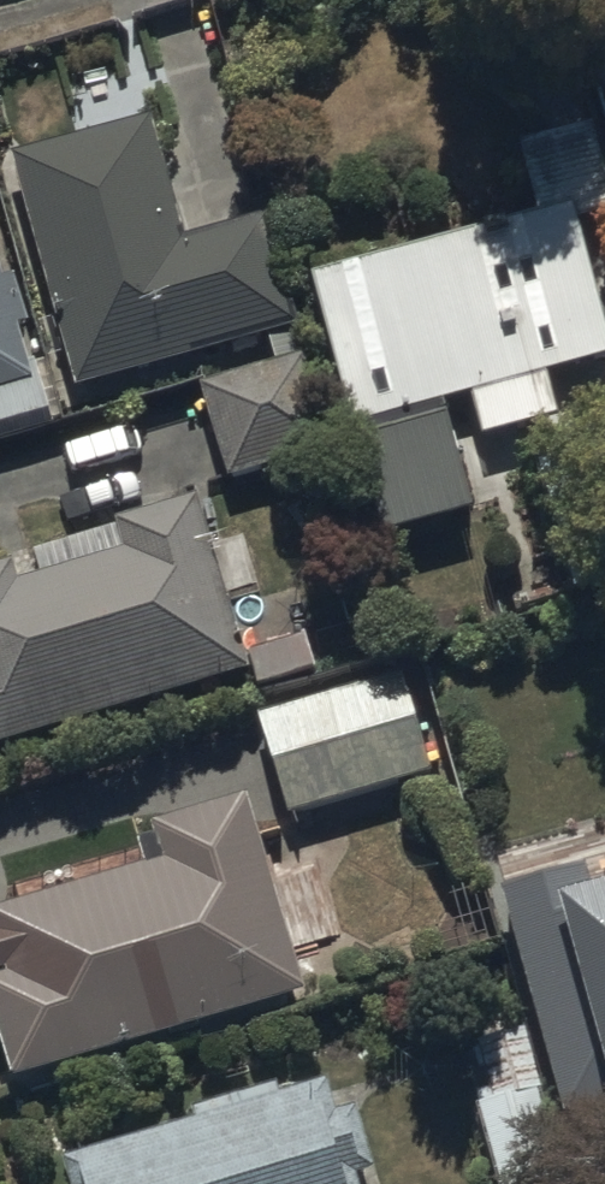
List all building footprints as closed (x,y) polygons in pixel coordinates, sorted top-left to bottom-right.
[(315,264),(380,522),(473,499),(445,391),(472,384),(483,427),(536,414),(544,449),(535,451),(567,579),(604,569),(604,517),(575,396),(555,401),(546,366),(601,352),(604,366),(604,313),(580,215),(604,208),(604,114),(602,101),(518,122),(539,207),(315,264)] [(153,110),(13,146),(74,381),(299,322),(269,208),(185,229),(153,110)] [(0,262),(0,433),(55,417),(35,353),(28,356),(17,319),(28,316),(14,269),(3,272),(0,262)] [(311,346),(201,380),(230,471),(339,437),(311,346)] [(196,493),(116,517),(118,523),(0,560),(0,743),(249,667),(196,493)] [(248,647),(258,679),(314,662),(304,630),(248,647)] [(261,708),(290,807),(429,767),(400,668),(261,708)] [(15,1075),(307,987),(247,789),(149,818),(161,855),(0,903),(0,1027),(15,1075)] [(564,1103),(604,1092),(604,876),(591,880),(585,859),(502,881),(564,1103)] [(462,1044),(499,1183),(568,1164),(530,1026),(462,1044)] [(352,1160),(371,1154),(353,1098),(335,1104),(325,1074),(62,1157),(70,1183),(360,1183),(352,1160)]
